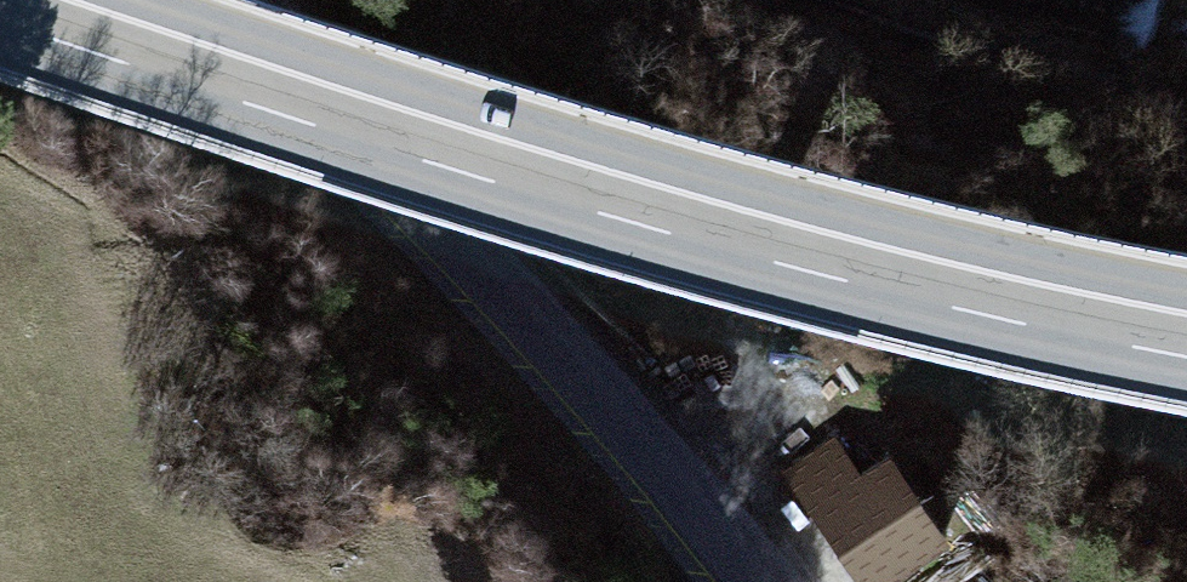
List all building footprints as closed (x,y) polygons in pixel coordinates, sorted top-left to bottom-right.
[(861,581),(907,581),(973,537),(892,418),(794,484),(861,581)]
